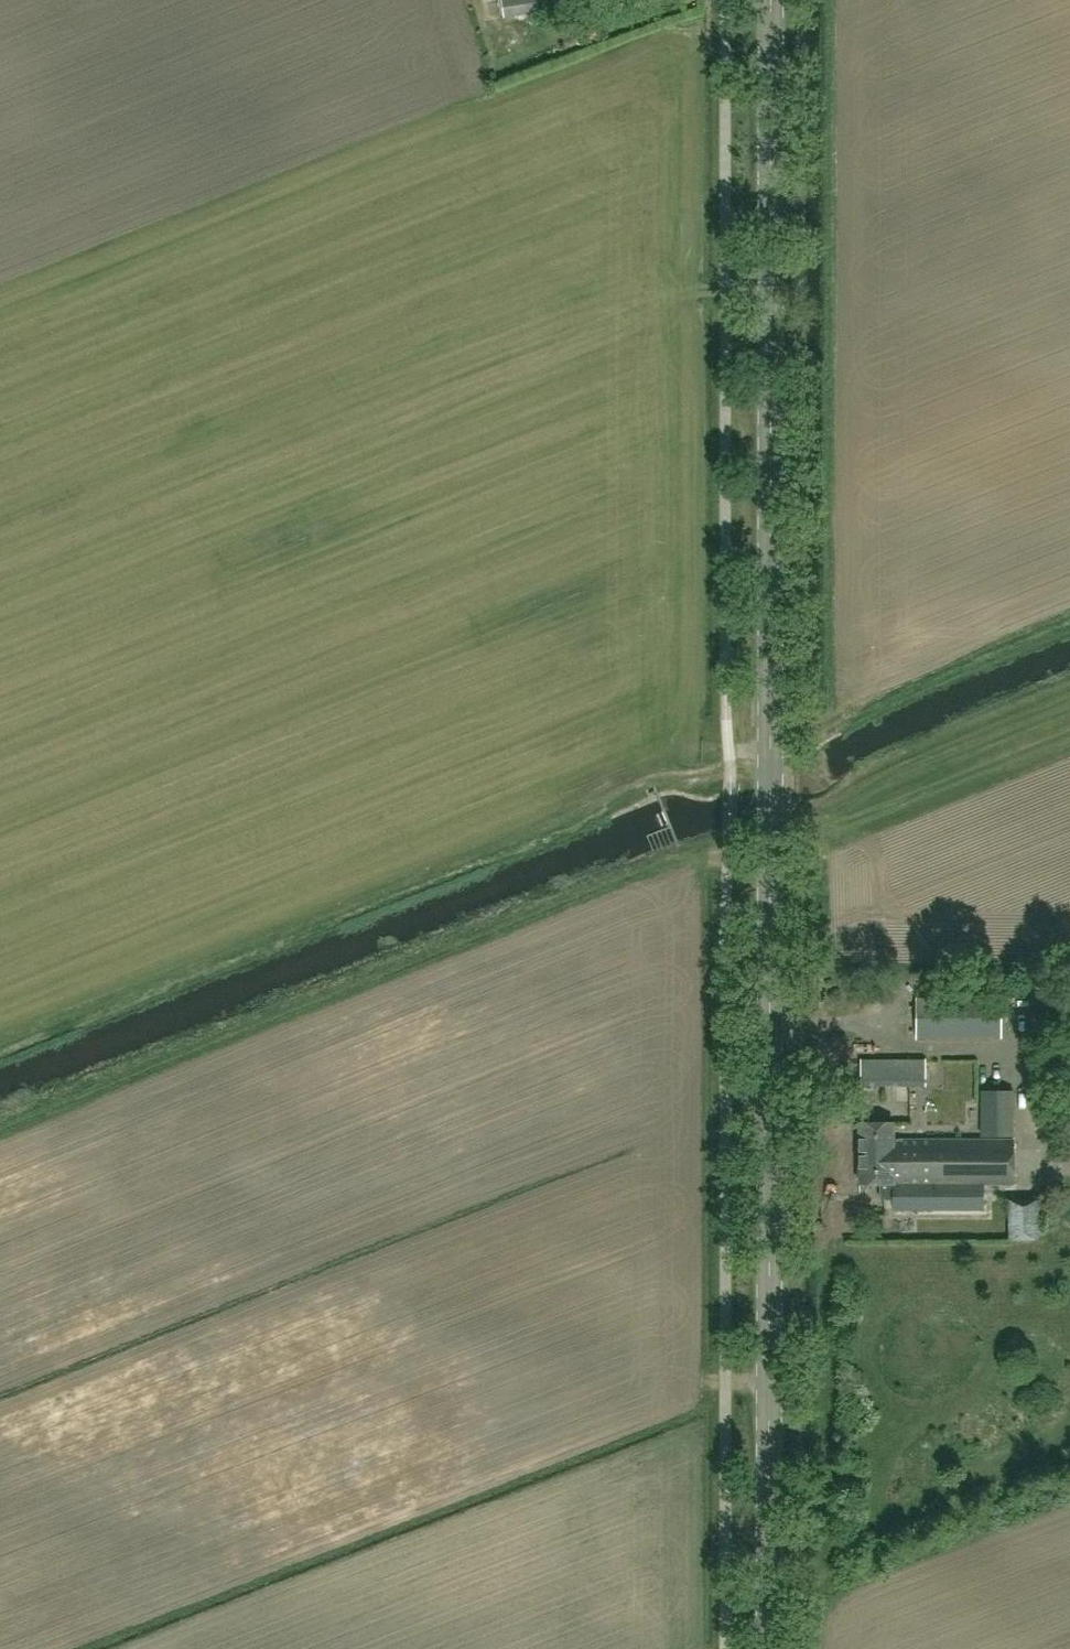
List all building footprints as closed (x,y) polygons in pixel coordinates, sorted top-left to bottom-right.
[(547,0),(501,0),(504,16),(549,9),(547,0)] [(1004,995),(919,995),(919,1037),(1004,1038),(1004,995)] [(860,1059),(860,1087),(925,1086),(925,1058),(860,1059)] [(981,1089),(980,1136),(1013,1136),(1013,1089),(981,1089)] [(894,1121),(860,1121),(860,1185),(878,1185),(878,1200),(894,1200),(895,1213),(984,1209),(985,1183),(1014,1183),(1013,1138),(901,1138),(901,1139),(894,1139),(894,1121)] [(1009,1240),(1038,1240),(1038,1198),(1035,1198),(1009,1199),(1009,1240)]
